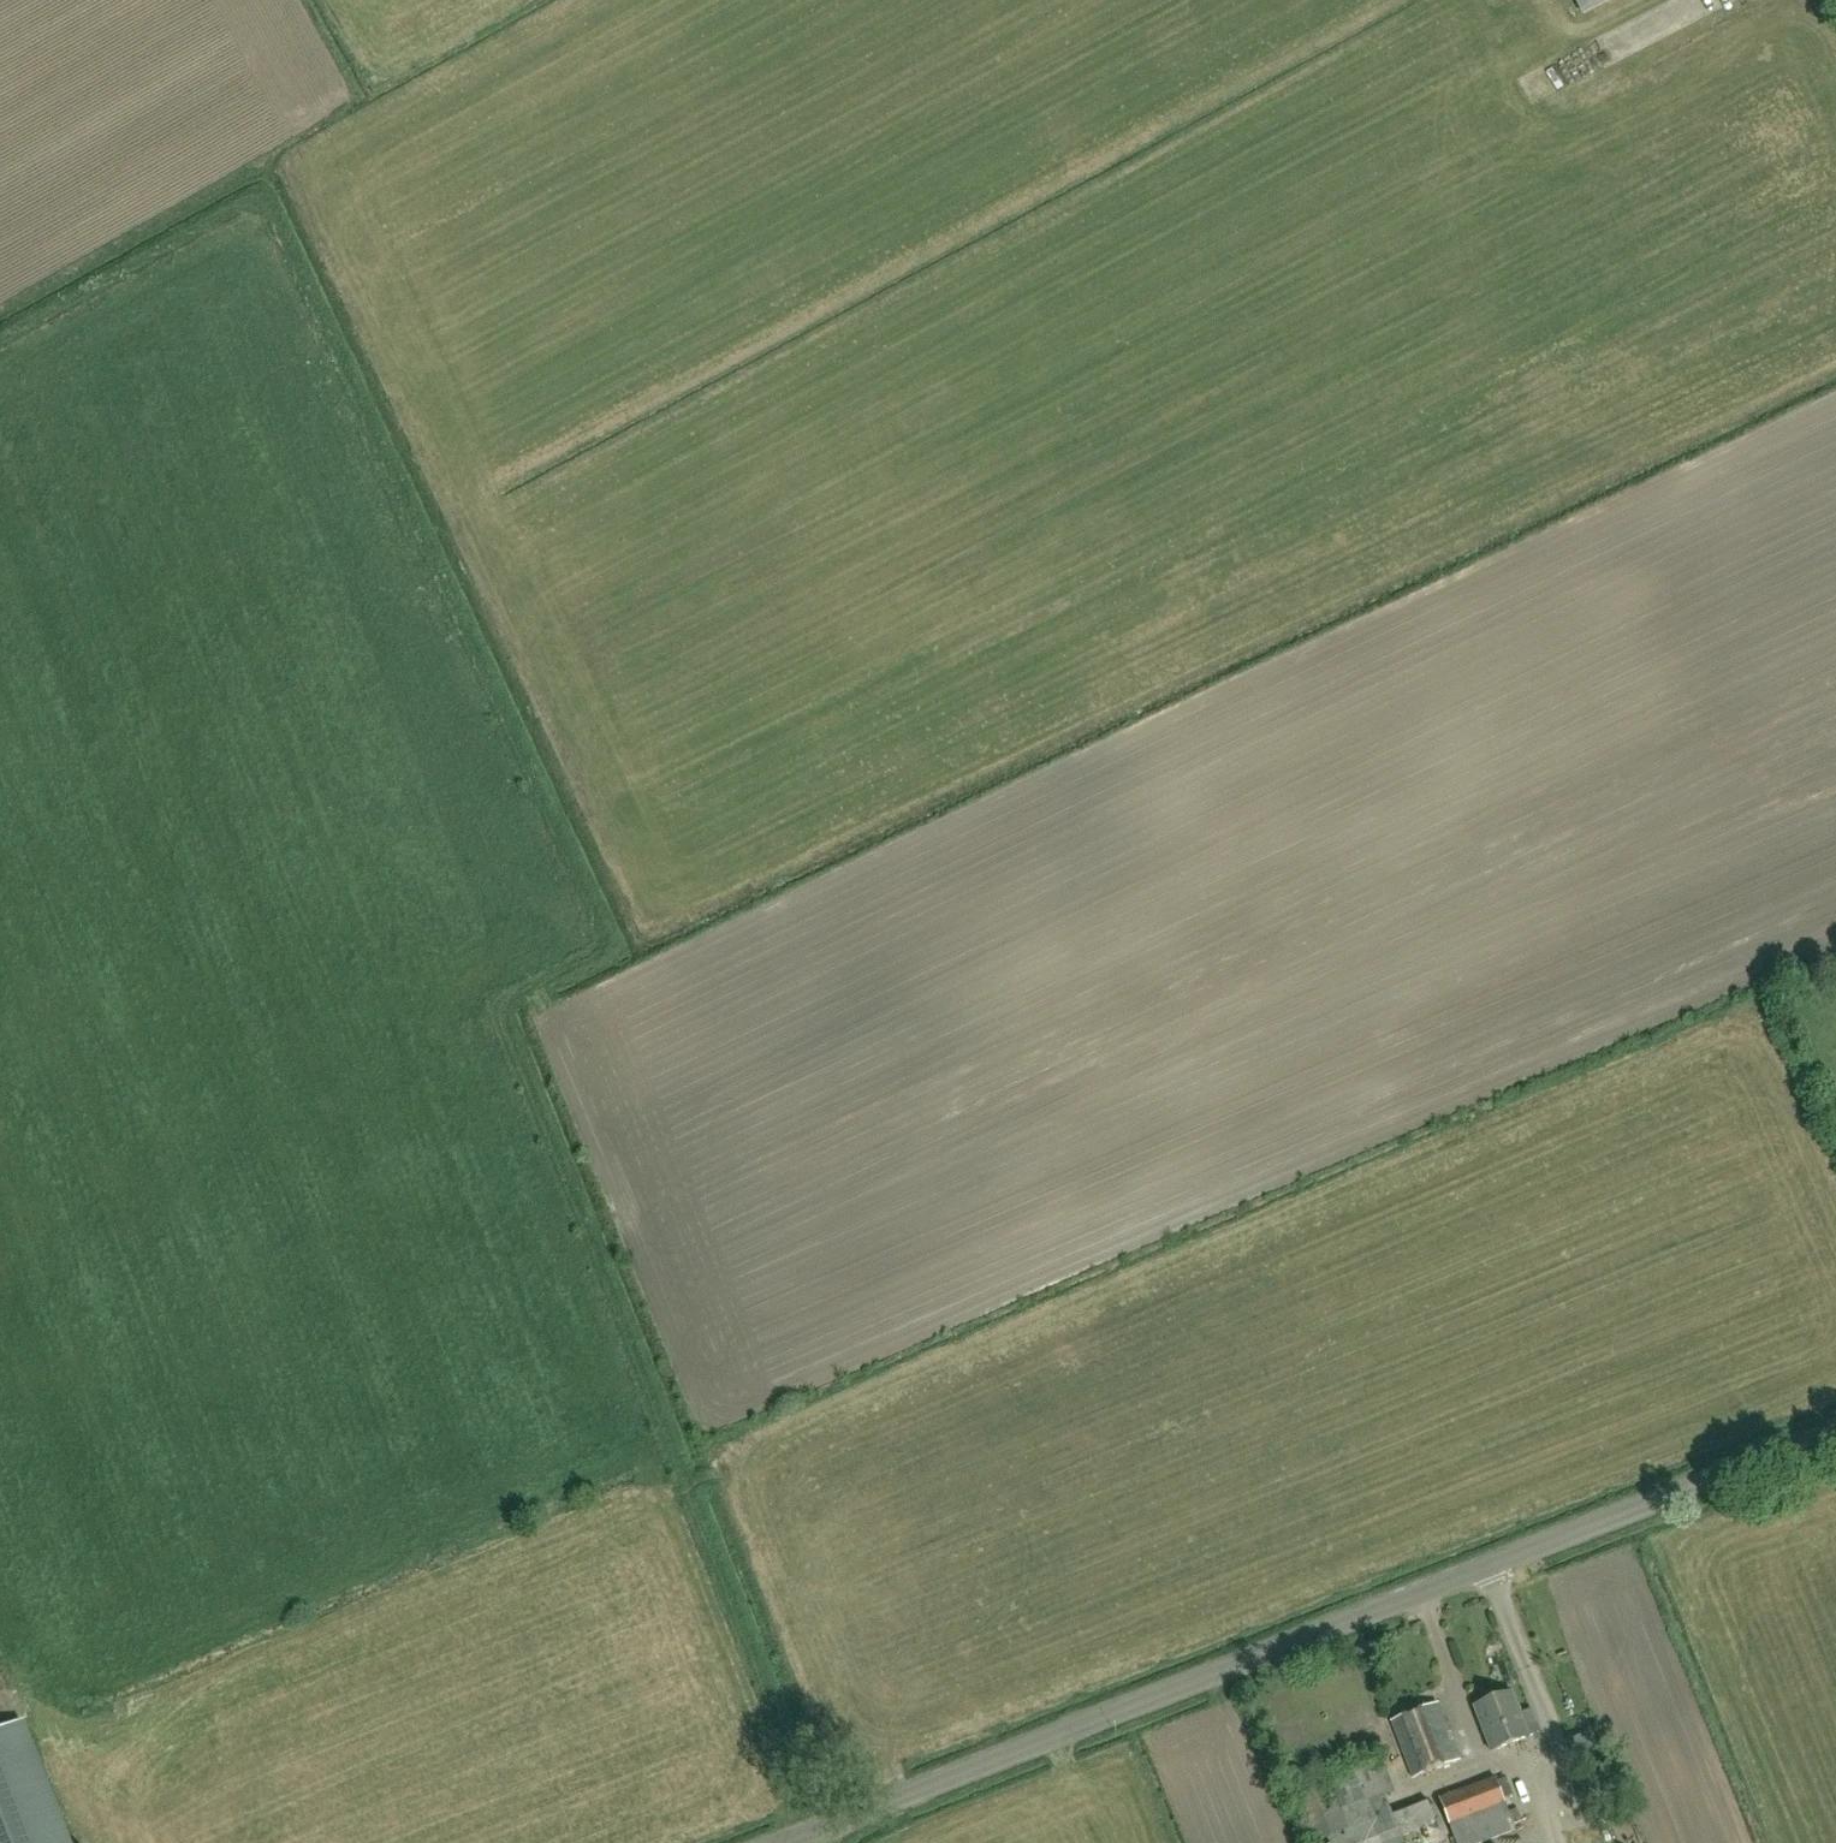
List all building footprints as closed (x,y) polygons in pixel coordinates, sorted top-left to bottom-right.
[(1583,14),(1610,0),(1576,0),(1583,14)] [(1491,1752),(1529,1737),(1513,1693),(1474,1708),(1491,1752)] [(1413,1779),(1460,1761),(1438,1703),(1391,1721),(1413,1779)] [(22,1722),(0,1731),(0,1842),(67,1842),(22,1722)] [(1385,1794),(1394,1791),(1382,1756),(1293,1787),(1312,1842),(1426,1842),(1421,1830),(1436,1823),(1427,1798),(1392,1812),(1385,1794)] [(1516,1831),(1495,1776),(1440,1797),(1457,1842),(1485,1842),(1516,1831)]
